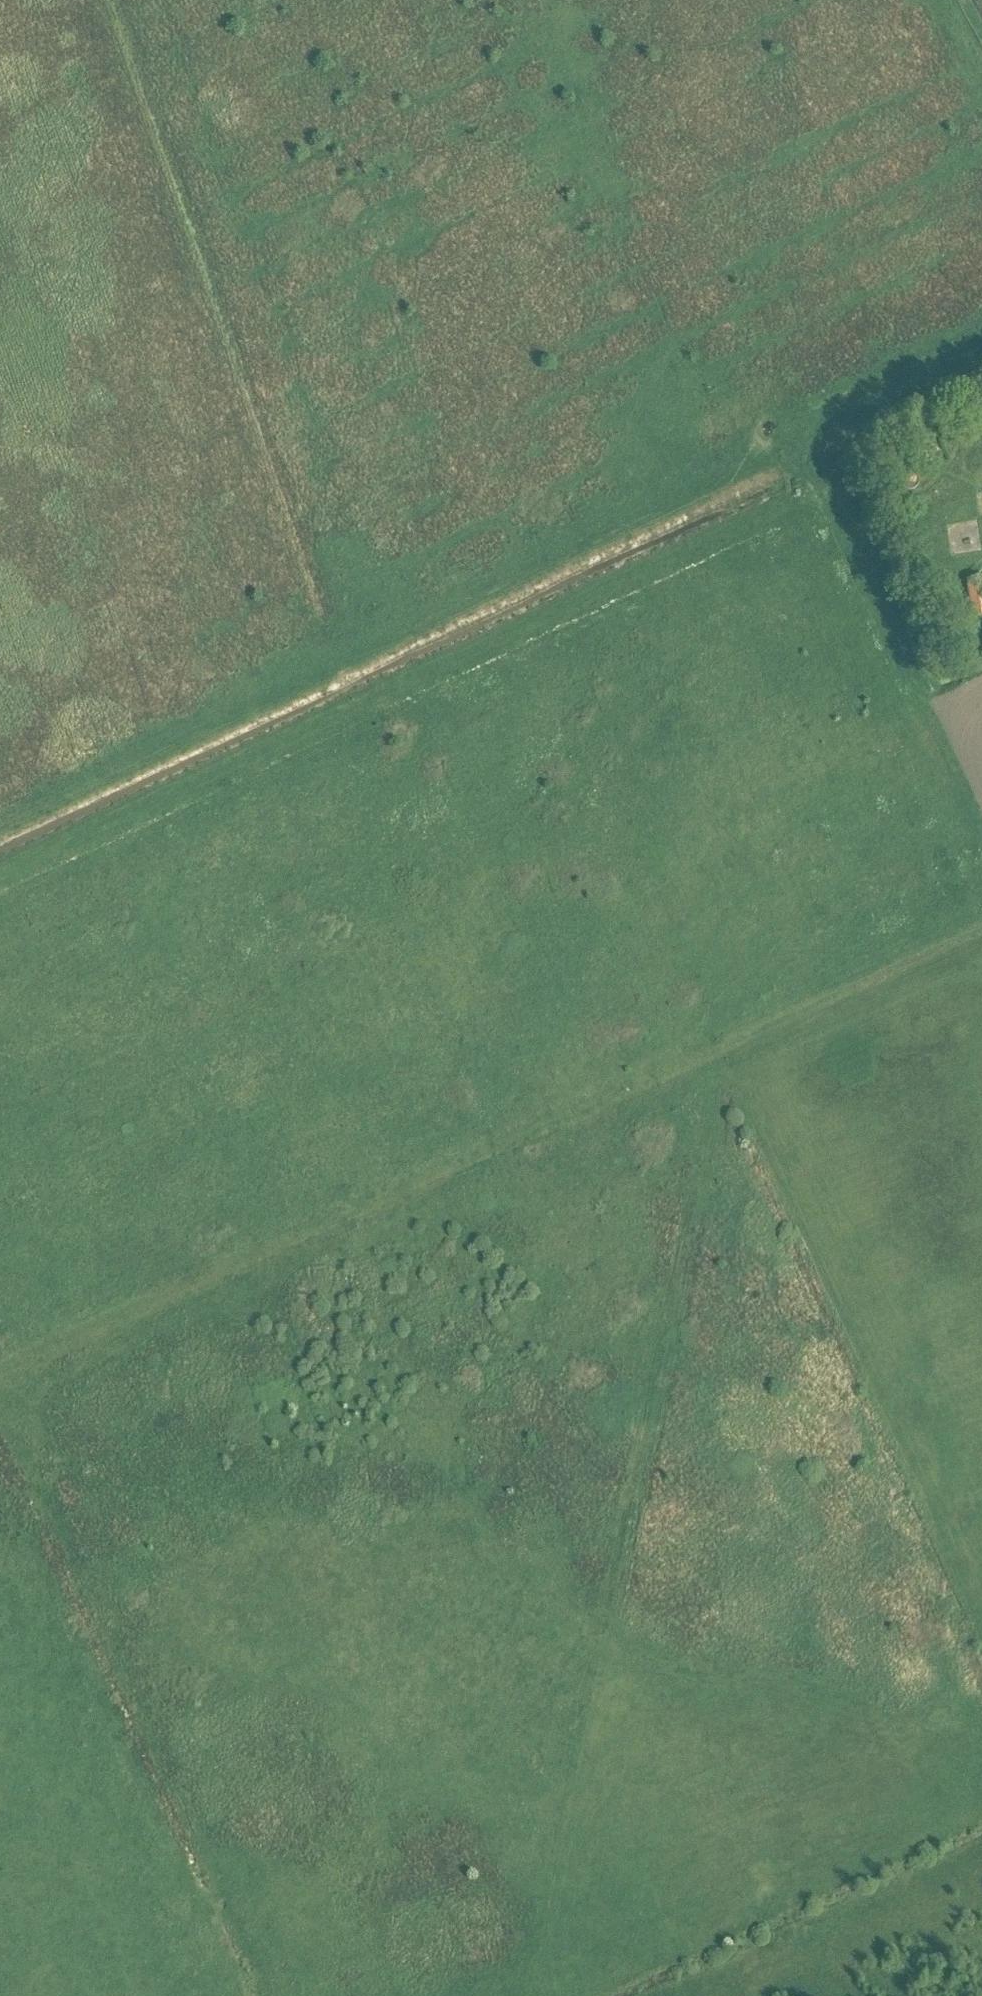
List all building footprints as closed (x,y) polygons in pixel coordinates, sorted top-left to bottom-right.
[(967,585),(972,620),(981,619),(981,582),(967,585)]
